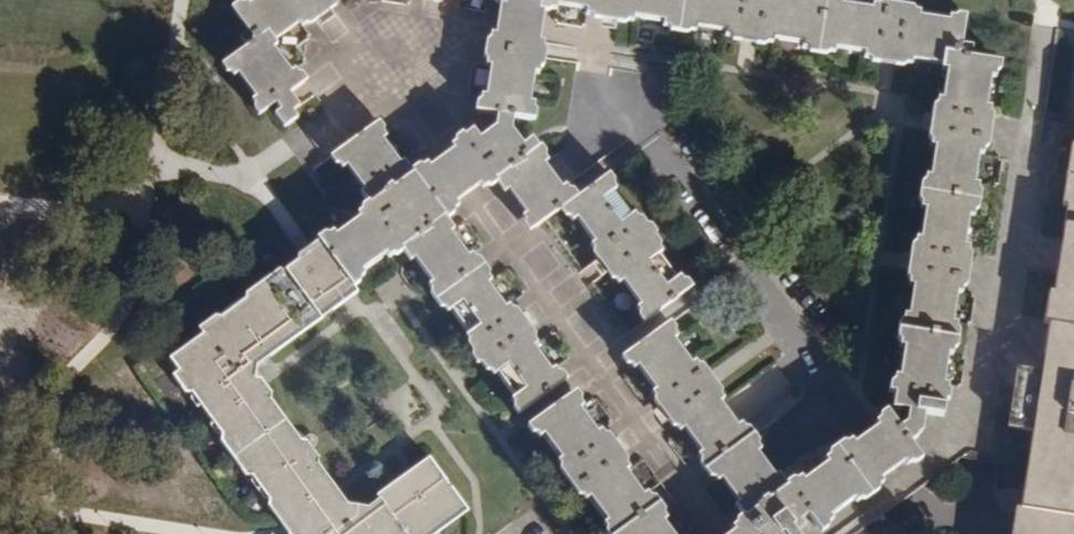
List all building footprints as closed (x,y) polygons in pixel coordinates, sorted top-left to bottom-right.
[(251,4),(248,0),(244,0),(234,7),(249,27),(257,37),(247,44),(227,59),(264,109),(276,100),(290,90),(306,78),(296,64),(292,67),(273,44),(279,40),(275,35),(300,16),(304,22),(318,12),(309,0),(256,0),(251,4)] [(326,0),(309,0),(318,12),(329,4),(326,0)] [(541,3),(520,0),(502,0),(494,45),(533,51),(541,5),(541,3)] [(541,3),(541,5),(554,8),(555,1),(586,6),(586,13),(600,15),(602,0),(542,0),(541,3)] [(618,0),(602,0),(600,15),(615,17),(618,0)] [(615,17),(632,20),(633,13),(666,18),(665,24),(695,29),(696,23),(727,27),(726,33),(739,35),(744,0),(618,0),(615,17)] [(739,35),(751,37),(758,0),(744,0),(739,35)] [(751,37),(769,40),(770,34),(801,39),(801,44),(832,48),(832,44),(860,48),(860,52),(878,55),(886,3),(869,1),(867,7),(840,3),(840,0),(758,0),(751,37)] [(902,6),(886,3),(878,55),(894,58),(902,6)] [(919,8),(902,6),(894,58),(910,61),(911,57),(948,63),(943,96),(937,95),(935,111),(988,120),(990,103),(986,103),(991,73),(995,74),(997,59),(973,55),(966,54),(962,49),(963,43),(967,16),(956,14),(955,20),(918,14),(919,8)] [(257,37),(249,27),(240,34),(247,44),(257,37)] [(975,45),(963,43),(962,49),(966,54),(973,55),(975,45)] [(494,45),(490,44),(487,61),(493,62),(488,92),(482,91),(479,108),(484,109),(495,123),(477,128),(473,124),(462,132),(466,137),(492,173),(495,177),(498,175),(534,149),(539,146),(533,137),(527,140),(510,128),(527,118),(533,120),(536,101),(529,100),(535,71),(541,72),(544,52),(533,51),(494,45)] [(298,100),(290,90),(276,100),(285,111),(298,100)] [(988,120),(935,111),(932,128),(985,136),(988,120)] [(403,245),(404,245),(420,233),(428,244),(417,252),(434,277),(429,281),(449,307),(453,304),(472,329),(468,333),(477,346),(519,315),(509,301),(504,305),(486,282),(491,278),(471,251),(465,254),(448,230),(453,226),(441,211),(444,209),(417,174),(404,156),(401,159),(383,135),(387,132),(378,120),(335,151),(344,164),(349,161),(367,184),(362,188),(372,201),(358,212),(362,216),(337,234),(333,230),(318,241),(323,247),(350,283),(366,272),(363,267),(386,249),(391,255),(403,245)] [(985,136),(932,128),(930,143),(935,144),(931,172),(926,171),(920,205),(926,207),(921,236),(916,235),(913,252),(966,261),(969,244),(965,243),(969,214),(973,214),(979,180),(975,180),(979,151),(983,152),(985,136)] [(492,173),(466,137),(417,174),(444,209),(492,173)] [(1070,141),(1061,204),(1067,205),(1064,223),(1073,224),(1067,272),(1056,271),(1054,289),(1048,288),(1044,320),(1050,321),(1073,325),(1073,142),(1070,141)] [(572,199),(534,149),(498,175),(535,227),(564,206),(572,199)] [(617,187),(606,174),(572,199),(564,206),(574,218),(579,214),(595,235),(589,240),(601,257),(645,225),(634,211),(629,214),(612,191),(617,187)] [(1073,224),(1064,223),(1056,271),(1067,272),(1073,224)] [(654,238),(645,225),(601,257),(610,269),(654,238)] [(428,244),(420,233),(404,245),(412,256),(417,252),(428,244)] [(663,249),(654,238),(610,269),(619,282),(625,277),(642,299),(636,304),(647,318),(689,287),(680,274),(675,277),(658,253),(663,249)] [(329,301),(334,308),(342,302),(356,292),(350,283),(323,247),(308,259),(301,263),(329,301)] [(966,261),(913,252),(911,267),(964,276),(966,261)] [(329,301),(301,263),(288,274),(285,270),(277,270),(246,293),(244,300),(246,303),(223,320),(219,315),(215,315),(198,328),(203,335),(171,358),(188,381),(180,387),(195,406),(204,405),(211,414),(208,415),(224,435),(226,434),(233,444),(230,453),(255,488),(265,489),(270,496),(265,501),(281,522),(326,489),(294,444),(301,438),(271,396),(263,402),(245,377),(247,361),(254,356),(329,301)] [(964,276),(911,267),(908,283),(914,284),(909,314),(903,313),(897,346),(904,347),(899,376),(893,375),(887,406),(905,409),(904,417),(897,422),(910,439),(923,429),(925,413),(942,415),(947,383),(943,382),(948,353),(952,354),(957,321),(953,319),(958,291),(961,293),(964,276)] [(334,308),(329,301),(254,356),(259,363),(334,308)] [(527,326),(519,315),(477,346),(486,358),(527,326)] [(678,336),(666,319),(624,349),(635,364),(639,361),(658,387),(654,390),(663,403),(705,371),(696,359),(691,363),(673,339),(678,336)] [(1043,370),(1073,375),(1073,325),(1050,321),(1043,370)] [(538,341),(527,326),(486,358),(496,372),(501,368),(517,391),(513,395),(523,409),(566,378),(556,364),(550,368),(533,345),(538,341)] [(247,361),(245,377),(256,376),(259,363),(254,356),(247,361)] [(1033,430),(1043,370),(1018,366),(1008,426),(1033,430)] [(1043,370),(1033,430),(1029,459),(1073,465),(1073,459),(1073,375),(1043,370)] [(714,384),(705,371),(663,403),(672,416),(714,384)] [(256,376),(245,377),(263,402),(271,396),(256,376)] [(725,398),(714,384),(672,416),(681,428),(685,425),(714,465),(746,441),(753,436),(743,422),(737,426),(719,402),(725,398)] [(584,402),(575,390),(532,422),(541,434),(545,431),(564,457),(559,460),(569,472),(613,439),(604,426),(597,432),(579,407),(584,402)] [(831,453),(852,481),(860,491),(918,449),(910,439),(897,422),(892,415),(842,452),(838,448),(831,453)] [(326,489),(334,483),(301,438),(294,444),(326,489)] [(622,452),(613,439),(569,472),(578,484),(622,452)] [(783,490),(746,441),(714,465),(750,513),(783,490)] [(622,452),(578,484),(588,498),(592,495),(609,519),(605,522),(614,533),(619,533),(620,533),(657,505),(660,503),(649,489),(642,494),(624,469),(631,464),(622,452)] [(757,531),(797,503),(807,516),(820,506),(828,516),(853,497),(845,486),(852,481),(831,453),(825,458),(828,462),(804,480),(801,476),(783,490),(750,513),(733,526),(722,533),(760,533),(757,531)] [(430,456),(415,466),(419,473),(398,490),(392,482),(377,493),(381,498),(369,506),(359,504),(353,527),(339,508),(304,533),(435,533),(469,509),(430,456)] [(1073,516),(1073,465),(1029,459),(1018,529),(1017,533),(1071,533),(1073,516)] [(419,473),(415,466),(392,482),(398,490),(419,473)] [(860,491),(852,481),(845,486),(853,497),(860,491)] [(334,483),(326,489),(281,522),(289,533),(304,533),(339,508),(347,502),(342,495),(334,483)] [(359,504),(347,502),(339,508),(353,527),(359,504)] [(666,516),(657,505),(620,533),(679,533),(666,516)]
